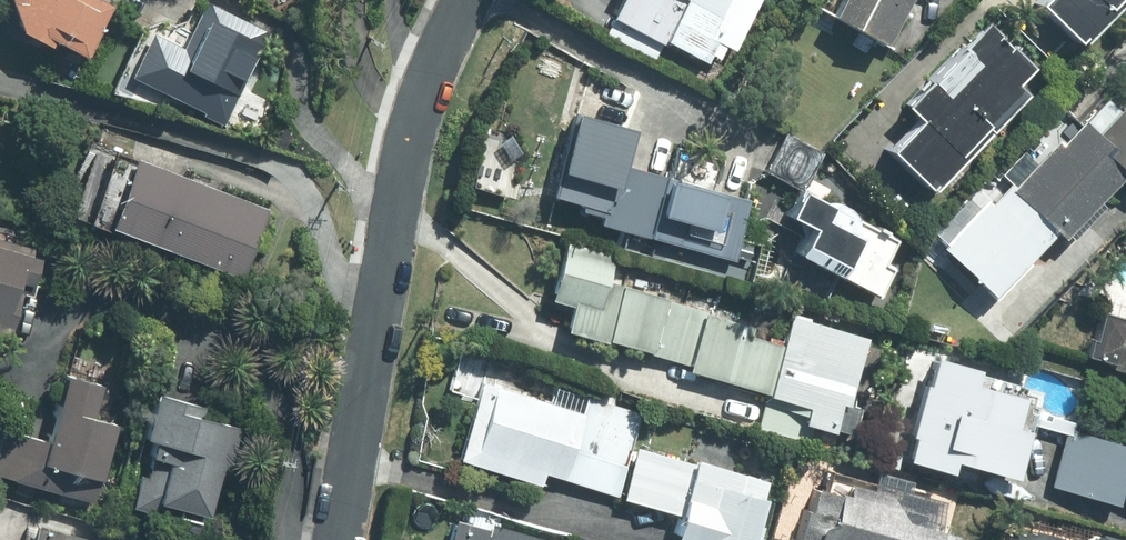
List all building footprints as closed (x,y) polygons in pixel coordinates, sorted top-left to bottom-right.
[(19,56),(55,46),(55,45),(85,57),(105,6),(90,0),(3,0),(19,56)] [(143,29),(121,76),(223,124),(265,33),(195,0),(174,44),(143,29)] [(603,32),(652,57),(660,42),(700,63),(714,36),(734,47),(758,0),(620,0),(603,32)] [(812,11),(880,46),(904,0),(817,0),(812,11)] [(1123,0),(1026,0),(1075,49),(1123,0)] [(926,192),(1021,94),(1010,83),(1025,69),(980,25),(904,103),(917,116),(883,151),(926,192)] [(1053,142),(938,250),(983,297),(1053,230),(1065,243),(1101,209),(1092,199),(1118,175),(1125,183),(1125,109),(1120,114),(1107,100),(1057,146),(1053,142)] [(571,113),(547,198),(594,210),(591,223),(733,262),(741,232),(712,224),(721,192),(622,165),(632,129),(571,113)] [(270,209),(95,147),(69,221),(244,283),(270,209)] [(811,221),(797,246),(874,290),(891,259),(882,254),(895,232),(801,179),(785,206),(811,221)] [(571,298),(564,323),(688,359),(703,309),(605,280),(614,247),(562,232),(545,291),(571,298)] [(0,233),(0,338),(6,339),(30,240),(0,233)] [(1097,306),(1085,355),(1125,365),(1125,313),(1097,306)] [(783,332),(703,309),(688,359),(767,382),(756,422),(829,443),(862,329),(790,307),(783,332)] [(929,351),(902,455),(944,466),(947,452),(1012,468),(1024,423),(1009,419),(1017,388),(966,375),(970,361),(929,351)] [(69,373),(48,438),(9,426),(0,455),(0,477),(90,506),(127,391),(69,373)] [(480,374),(456,452),(537,477),(541,464),(614,487),(638,411),(586,394),(582,406),(480,374)] [(238,418),(150,395),(120,510),(208,533),(238,418)] [(1049,479),(1117,498),(1122,479),(1125,480),(1125,413),(1120,437),(1064,422),(1049,479)] [(635,441),(620,492),(677,508),(670,535),(688,539),(750,539),(767,478),(635,441)] [(789,539),(940,539),(950,500),(846,474),(843,484),(806,474),(789,539)] [(559,539),(457,512),(449,539),(559,539)] [(86,537),(34,520),(27,539),(85,539),(86,537)] [(1006,521),(1000,539),(1076,539),(1006,521)]
